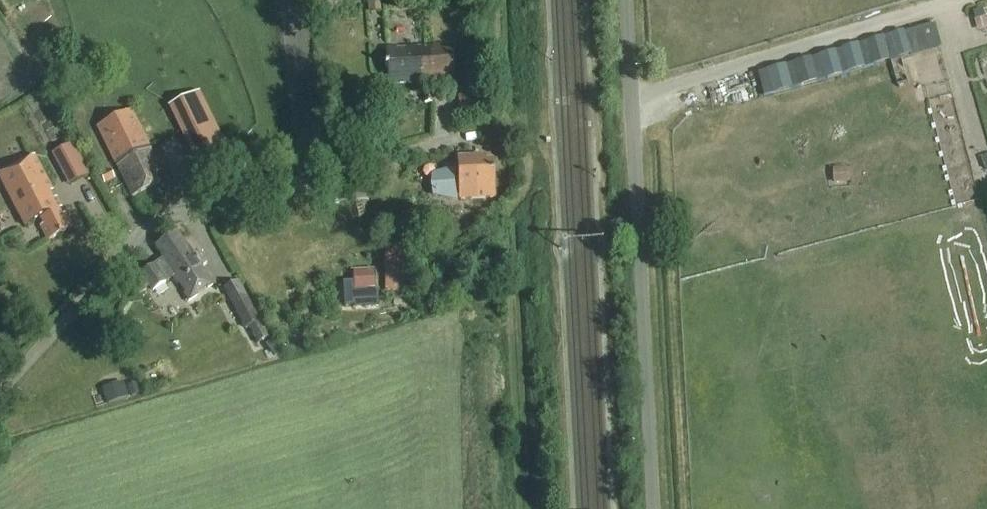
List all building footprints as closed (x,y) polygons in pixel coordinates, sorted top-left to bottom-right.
[(367,1),(368,14),(381,12),(379,0),(373,0),(367,1)] [(979,32),(986,30),(986,19),(985,11),(974,14),(979,32)] [(905,35),(913,59),(943,50),(936,25),(905,35)] [(855,41),(794,54),(798,70),(859,57),(855,41)] [(389,85),(455,82),(454,53),(442,54),(442,47),(387,49),(389,85)] [(432,93),(423,94),(424,105),(433,104),(432,93)] [(157,175),(162,172),(132,111),(100,127),(134,199),(161,186),(157,175)] [(71,182),(90,173),(73,140),(55,149),(71,182)] [(0,175),(0,179),(26,228),(41,220),(44,225),(41,227),(48,241),(72,229),(64,215),(61,217),(58,211),(61,209),(56,199),(53,201),(49,194),(52,192),(34,158),(0,175)] [(447,175),(434,179),(434,195),(455,199),(460,199),(460,201),(496,199),(495,186),(494,163),(484,164),(484,159),(458,160),(459,168),(454,168),(454,167),(446,167),(447,175)] [(847,166),(832,169),(834,181),(849,179),(847,166)] [(114,180),(109,171),(100,176),(104,185),(114,180)] [(160,247),(167,257),(141,275),(153,293),(173,279),(189,304),(215,287),(193,255),(194,254),(189,247),(189,248),(179,234),(160,247)] [(385,255),(385,288),(414,288),(414,255),(385,255)] [(352,272),(353,291),(376,290),(375,271),(352,272)] [(224,290),(245,331),(250,328),(258,344),(269,339),(265,330),(262,331),(258,323),(260,322),(239,282),(224,290)] [(138,384),(128,387),(131,398),(141,395),(138,384)] [(122,385),(102,391),(107,406),(126,399),(122,385)]
